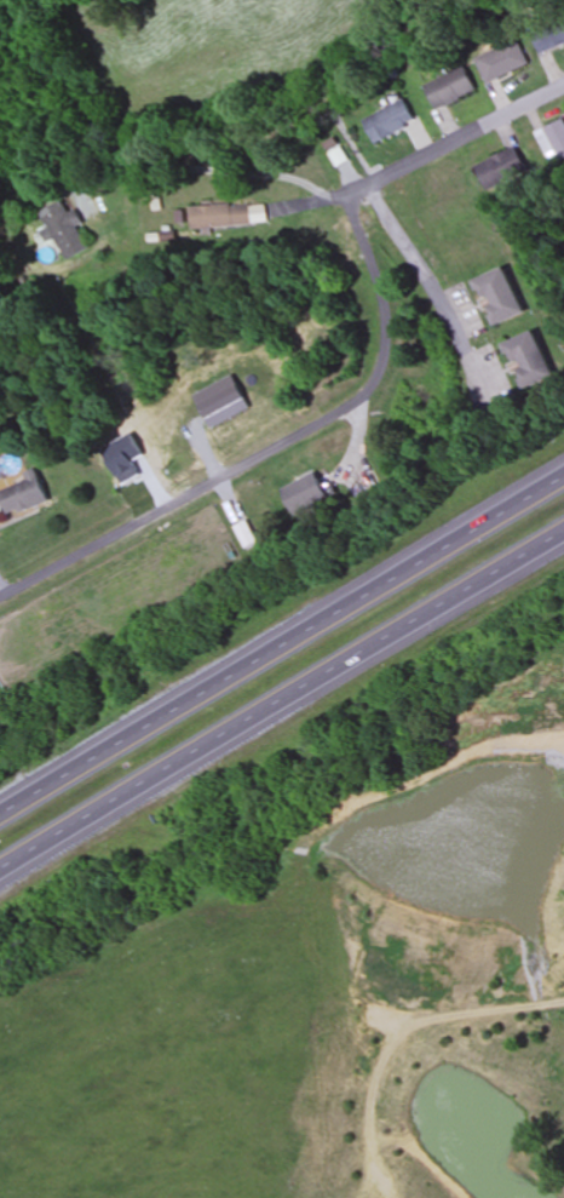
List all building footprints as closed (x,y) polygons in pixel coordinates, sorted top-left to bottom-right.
[(563,45),(563,22),(535,37),(544,55),(563,45)] [(486,81),(529,69),(522,43),(479,56),(486,81)] [(478,91),(465,67),(427,87),(439,111),(478,91)] [(365,121),(377,145),(417,124),(406,101),(365,121)] [(563,120),(540,132),(549,151),(553,149),(560,164),(563,162),(563,120)] [(475,169),(488,193),(527,171),(514,148),(475,169)] [(72,212),(68,214),(63,203),(41,213),(60,260),(88,249),(72,212)] [(250,206),(195,206),(195,228),(250,228),(250,206)] [(494,325),(525,315),(510,269),(479,279),(494,325)] [(507,344),(524,391),(554,379),(537,333),(507,344)] [(39,473),(0,489),(0,492),(10,518),(51,502),(39,473)] [(284,491),(297,518),(332,500),(319,474),(284,491)]
